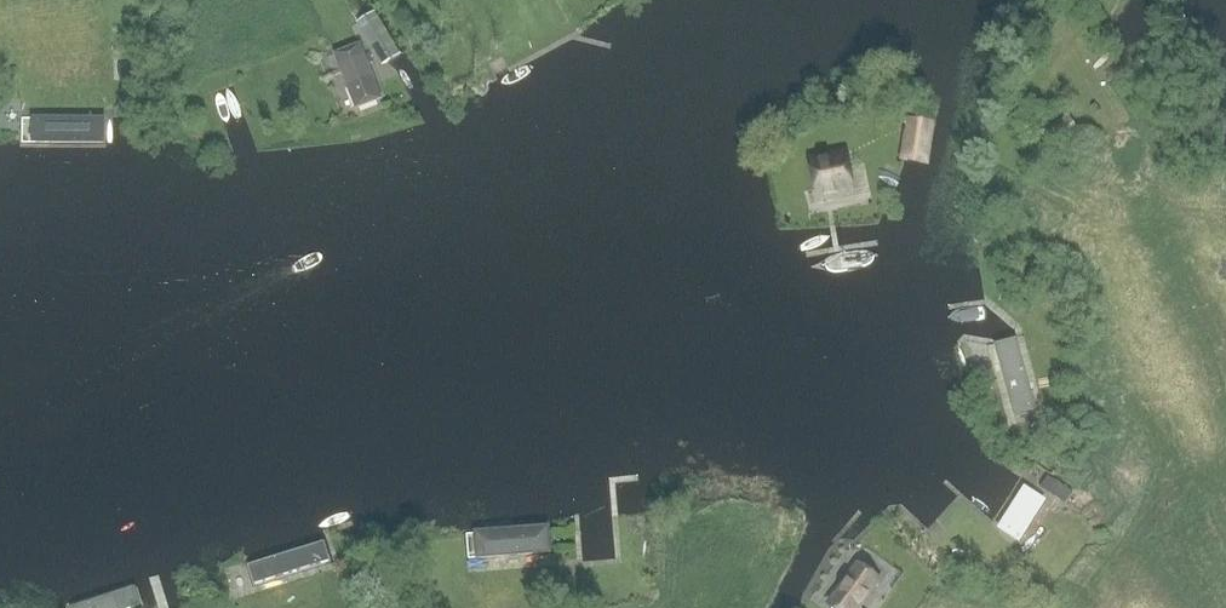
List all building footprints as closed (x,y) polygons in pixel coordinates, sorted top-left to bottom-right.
[(383,65),(400,54),(375,13),(357,24),(383,65)] [(356,110),(383,99),(361,43),(333,54),(356,110)] [(131,80),(131,67),(120,67),(120,80),(131,80)] [(107,118),(21,118),(21,147),(106,148),(107,118)] [(910,118),(903,160),(904,160),(926,164),(933,121),(910,118)] [(820,202),(832,200),(831,196),(853,192),(846,158),(813,164),(820,202)] [(1019,334),(992,341),(1013,420),(1040,415),(1019,334)] [(1054,500),(1018,478),(990,524),(1025,543),(1054,500)] [(1047,478),(1040,488),(1065,503),(1071,493),(1047,478)] [(619,513),(461,529),(462,575),(623,563),(619,513)] [(332,533),(216,563),(230,598),(344,565),(332,533)] [(883,580),(856,560),(826,596),(824,599),(834,607),(862,607),(883,580)] [(63,603),(64,607),(150,607),(140,578),(63,603)]
